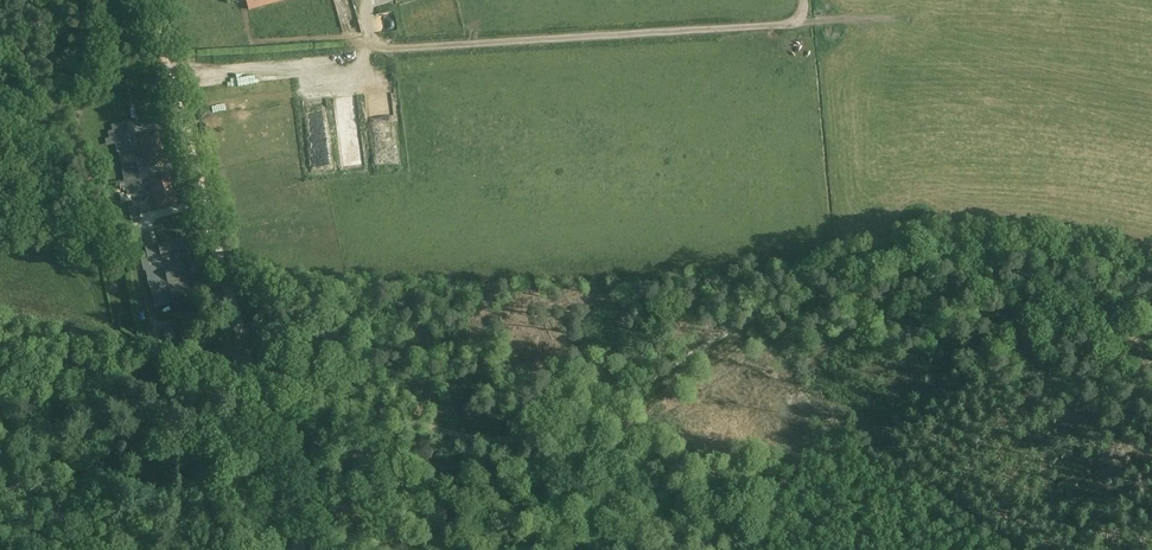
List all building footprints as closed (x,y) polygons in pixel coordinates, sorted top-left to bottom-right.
[(248,11),(286,0),(245,0),(248,11)] [(342,9),(343,18),(349,17),(347,0),(334,0),(335,10),(342,9)] [(201,96),(213,94),(212,83),(200,85),(201,96)] [(366,115),(388,114),(387,98),(365,100),(366,115)] [(356,136),(356,123),(336,123),(336,135),(356,136)] [(142,152),(161,148),(157,131),(138,135),(142,152)] [(118,140),(122,153),(133,150),(130,137),(118,140)] [(165,163),(161,148),(142,152),(146,168),(165,163)] [(123,166),(120,166),(122,173),(126,195),(143,191),(136,163),(123,166)] [(153,195),(173,190),(168,173),(148,178),(153,195)] [(176,205),(173,190),(153,195),(157,210),(176,205)] [(160,256),(157,244),(155,232),(143,234),(146,247),(144,247),(147,259),(141,260),(143,271),(145,270),(154,307),(172,303),(160,256)] [(185,237),(157,244),(160,256),(181,251),(188,249),(185,237)] [(193,300),(181,251),(160,256),(172,303),(172,306),(193,300)] [(196,310),(175,315),(177,326),(198,321),(196,310)] [(171,330),(164,331),(166,341),(174,339),(171,330)]
